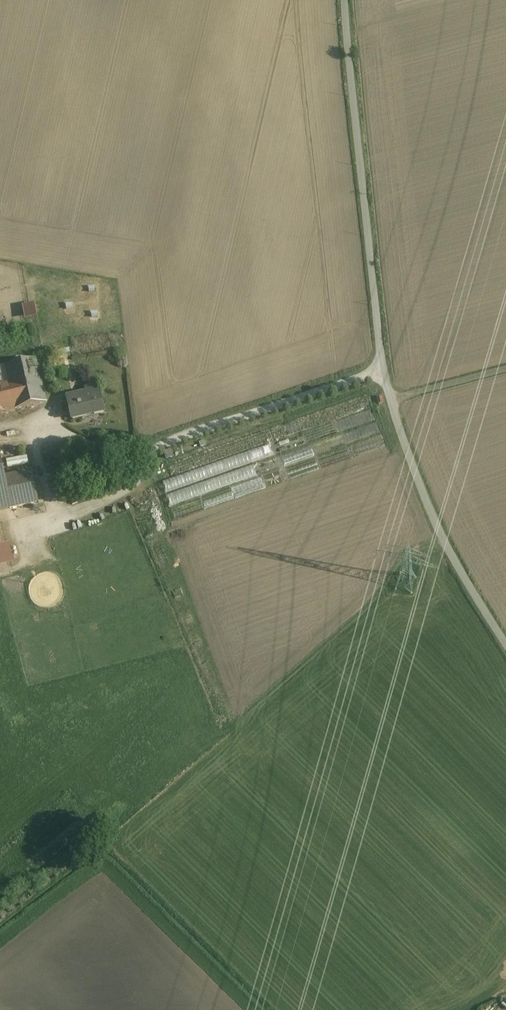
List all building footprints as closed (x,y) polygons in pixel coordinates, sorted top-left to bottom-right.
[(35,306),(23,308),(25,317),(37,315),(35,306)] [(37,358),(2,366),(7,388),(0,390),(0,416),(47,406),(37,358)] [(106,416),(101,393),(64,400),(69,424),(106,416)] [(63,446),(47,450),(49,460),(65,457),(63,446)] [(91,460),(75,461),(76,474),(92,473),(91,460)] [(0,482),(0,514),(36,506),(30,477),(0,483),(0,482)] [(16,562),(11,542),(0,545),(0,566),(16,562)]
